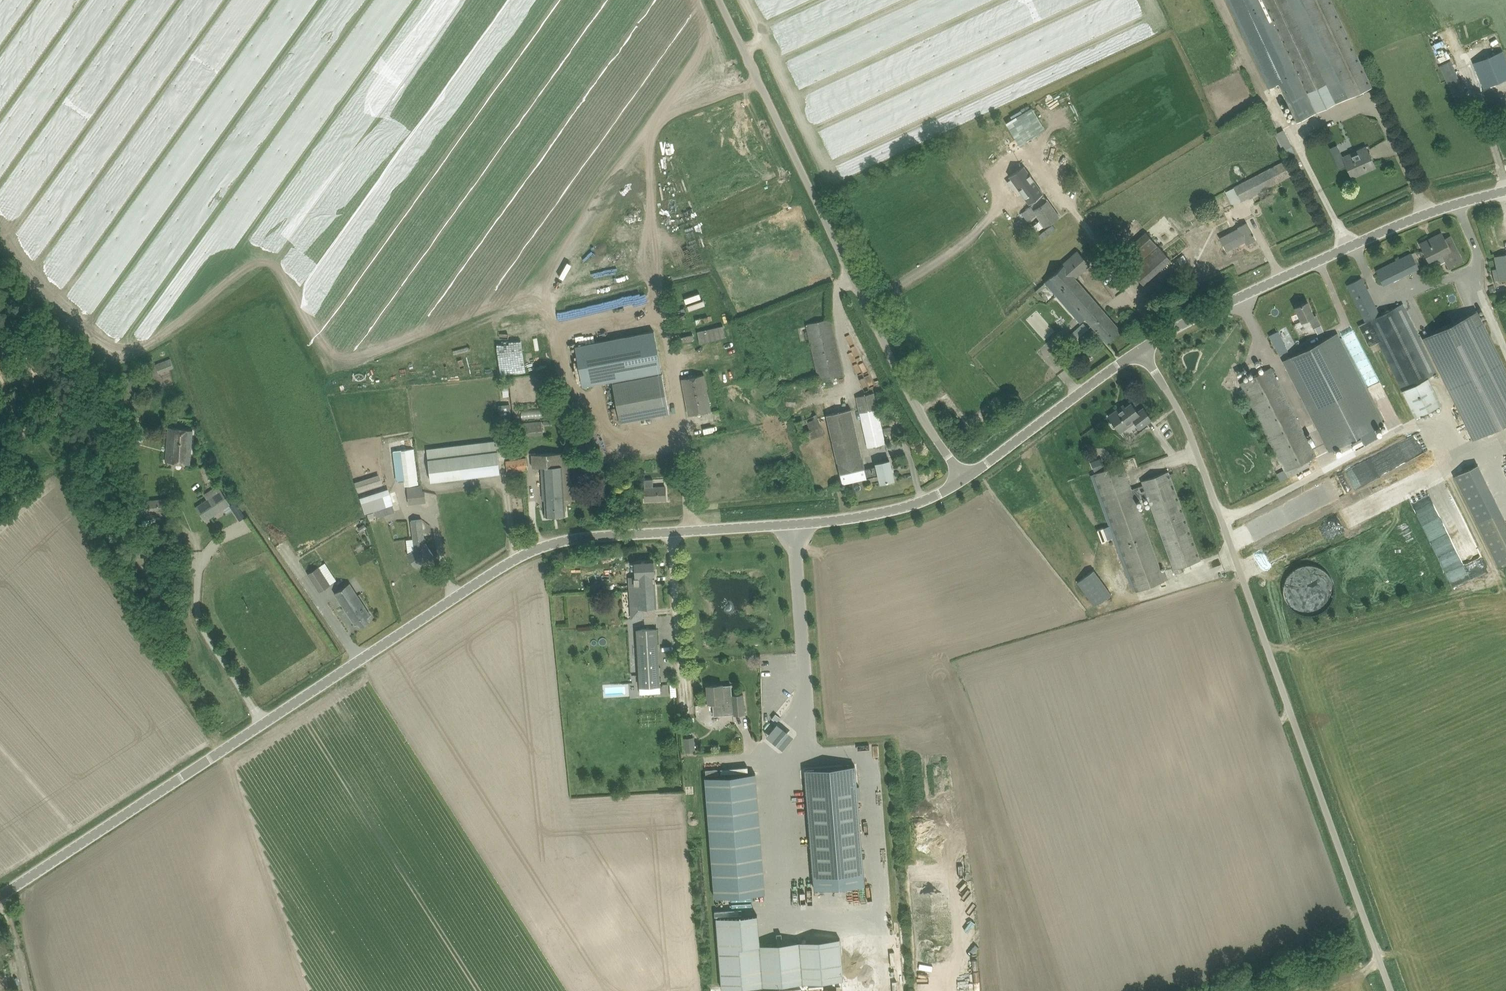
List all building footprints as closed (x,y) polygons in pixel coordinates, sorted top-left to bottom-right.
[(1335,8),(1331,0),(1231,0),(1272,86),(1279,83),(1297,121),(1362,91),(1363,93),(1372,88),(1335,8)] [(1486,89),(1505,80),(1505,58),(1503,51),(1474,64),(1486,89)] [(1451,61),(1441,66),(1439,67),(1458,107),(1470,101),(1451,61)] [(1215,114),(1221,123),(1237,112),(1231,103),(1215,114)] [(1371,132),(1373,140),(1383,137),(1380,129),(1371,132)] [(1367,146),(1341,158),(1351,179),(1376,167),(1367,146)] [(1291,176),(1283,161),(1233,186),(1241,202),(1291,176)] [(1028,203),(1043,193),(1024,165),(1009,176),(1012,179),(1007,182),(1015,193),(1020,190),(1028,203)] [(1031,206),(1026,210),(1032,218),(1036,215),(1044,227),(1059,216),(1048,199),(1034,209),(1031,206)] [(1246,244),(1256,239),(1247,222),(1237,227),(1238,228),(1234,230),(1219,238),(1226,251),(1245,242),(1246,244)] [(1158,246),(1146,232),(1119,256),(1131,270),(1143,284),(1171,259),(1159,246),(1158,246)] [(1442,232),(1434,236),(1432,237),(1433,239),(1423,244),(1422,242),(1420,243),(1425,252),(1429,262),(1442,255),(1444,260),(1448,268),(1463,261),(1455,245),(1450,236),(1445,238),(1442,232)] [(1121,330),(1101,308),(1076,278),(1090,265),(1077,250),(1061,264),(1063,266),(1044,282),(1047,286),(1071,313),(1075,317),(1080,323),(1085,319),(1106,343),(1121,330)] [(1496,268),(1492,268),(1494,280),(1505,278),(1505,253),(1494,255),(1496,268)] [(1183,254),(1177,258),(1181,265),(1188,260),(1183,254)] [(1383,285),(1409,272),(1401,257),(1376,270),(1382,284),(1383,285)] [(1379,342),(1416,416),(1441,403),(1428,377),(1437,373),(1403,303),(1380,314),(1361,277),(1347,284),(1366,322),(1359,325),(1363,334),(1369,346),(1379,342)] [(686,283),(672,286),(678,313),(692,310),(686,283)] [(1308,301),(1295,307),(1302,321),(1309,318),(1313,328),(1321,324),(1316,314),(1314,315),(1308,301)] [(1453,322),(1441,328),(1432,333),(1424,337),(1474,438),(1486,432),(1505,422),(1505,372),(1476,311),(1453,322)] [(830,318),(805,324),(818,380),(843,374),(830,318)] [(1068,337),(1077,346),(1092,333),(1083,323),(1068,337)] [(723,325),(697,331),(700,343),(726,337),(723,325)] [(611,380),(611,382),(619,432),(669,413),(661,373),(653,331),(573,346),(581,386),(611,380)] [(1384,423),(1338,333),(1283,361),(1330,451),(1351,440),(1354,445),(1362,441),(1360,436),(1384,423)] [(681,337),(682,342),(694,340),(693,334),(681,337)] [(1285,343),(1276,348),(1279,355),(1288,350),(1285,343)] [(159,374),(174,368),(170,359),(155,364),(159,374)] [(1285,472),(1285,471),(1308,460),(1315,456),(1317,455),(1312,447),(1309,441),(1271,367),(1240,382),(1240,383),(1254,410),(1285,472)] [(704,375),(681,379),(688,415),(711,411),(704,375)] [(885,443),(874,393),(856,397),(868,447),(885,443)] [(1139,428),(1151,419),(1143,408),(1138,412),(1131,403),(1125,407),(1123,405),(1108,416),(1112,421),(1111,422),(1111,424),(1113,427),(1115,427),(1116,426),(1120,432),(1134,421),(1139,428)] [(499,417),(511,415),(510,404),(498,405),(499,417)] [(881,482),(894,479),(890,460),(876,463),(877,466),(865,468),(851,409),(827,414),(842,483),(867,477),(867,475),(879,473),(881,482)] [(818,414),(807,417),(812,437),(824,434),(818,414)] [(523,436),(543,434),(541,421),(522,423),(523,436)] [(892,432),(891,426),(883,427),(885,434),(892,432)] [(193,430),(168,428),(166,462),(190,463),(193,430)] [(499,472),(499,468),(495,440),(427,449),(431,481),(499,472)] [(406,486),(419,484),(414,448),(401,450),(406,486)] [(570,498),(568,465),(567,452),(531,455),(532,467),(542,467),(543,490),(544,500),(545,500),(546,516),(566,515),(565,498),(570,498)] [(1102,456),(1091,461),(1095,470),(1106,465),(1102,456)] [(517,460),(519,471),(528,470),(526,459),(517,460)] [(507,472),(519,471),(517,460),(506,461),(507,472)] [(1132,489),(1127,475),(1128,475),(1123,462),(1094,473),(1136,591),(1165,580),(1164,580),(1168,578),(1165,570),(1161,572),(1136,500),(1147,496),(1174,574),(1184,570),(1182,566),(1200,560),(1168,471),(1142,481),(1143,485),(1132,489)] [(1477,466),(1453,476),(1500,569),(1505,566),(1505,526),(1477,466)] [(381,475),(356,479),(358,489),(382,484),(381,475)] [(644,479),(645,501),(666,499),(665,486),(653,487),(653,479),(644,479)] [(1452,588),(1488,572),(1448,480),(1428,488),(1451,541),(1435,548),(1452,588)] [(408,504),(426,502),(425,491),(423,491),(422,485),(407,487),(408,504)] [(364,512),(394,505),(391,488),(360,495),(364,512)] [(230,504),(221,490),(201,503),(210,517),(230,504)] [(164,509),(164,499),(139,500),(140,514),(146,514),(146,511),(161,510),(162,516),(170,516),(170,508),(164,509)] [(242,511),(236,515),(240,520),(245,516),(242,511)] [(134,526),(129,513),(114,518),(118,531),(134,526)] [(422,519),(412,520),(410,520),(410,522),(414,550),(408,554),(416,566),(434,555),(426,543),(425,544),(422,519)] [(361,531),(367,527),(365,523),(358,527),(361,531)] [(654,559),(634,560),(635,576),(629,577),(630,589),(645,589),(645,583),(655,583),(654,559)] [(308,573),(320,591),(331,584),(319,566),(308,573)] [(1077,581),(1095,606),(1114,593),(1096,568),(1077,581)] [(362,626),(369,621),(367,617),(370,614),(350,583),(335,593),(355,624),(359,622),(362,626)] [(645,589),(630,589),(631,618),(656,616),(655,607),(656,607),(655,583),(645,583),(645,589)] [(657,628),(636,630),(639,686),(640,686),(640,694),(661,692),(657,628)] [(732,685),(723,686),(723,684),(706,685),(707,704),(712,703),(713,715),(732,714),(732,715),(745,714),(744,694),(733,695),(732,685)] [(768,735),(784,748),(795,735),(779,722),(768,735)] [(855,765),(805,769),(815,889),(865,884),(855,765)] [(765,893),(755,773),(705,777),(715,897),(765,893)] [(761,914),(718,916),(722,987),(845,980),(843,939),(762,943),(761,914)] [(0,975),(0,990),(13,990),(10,974),(0,975)]
